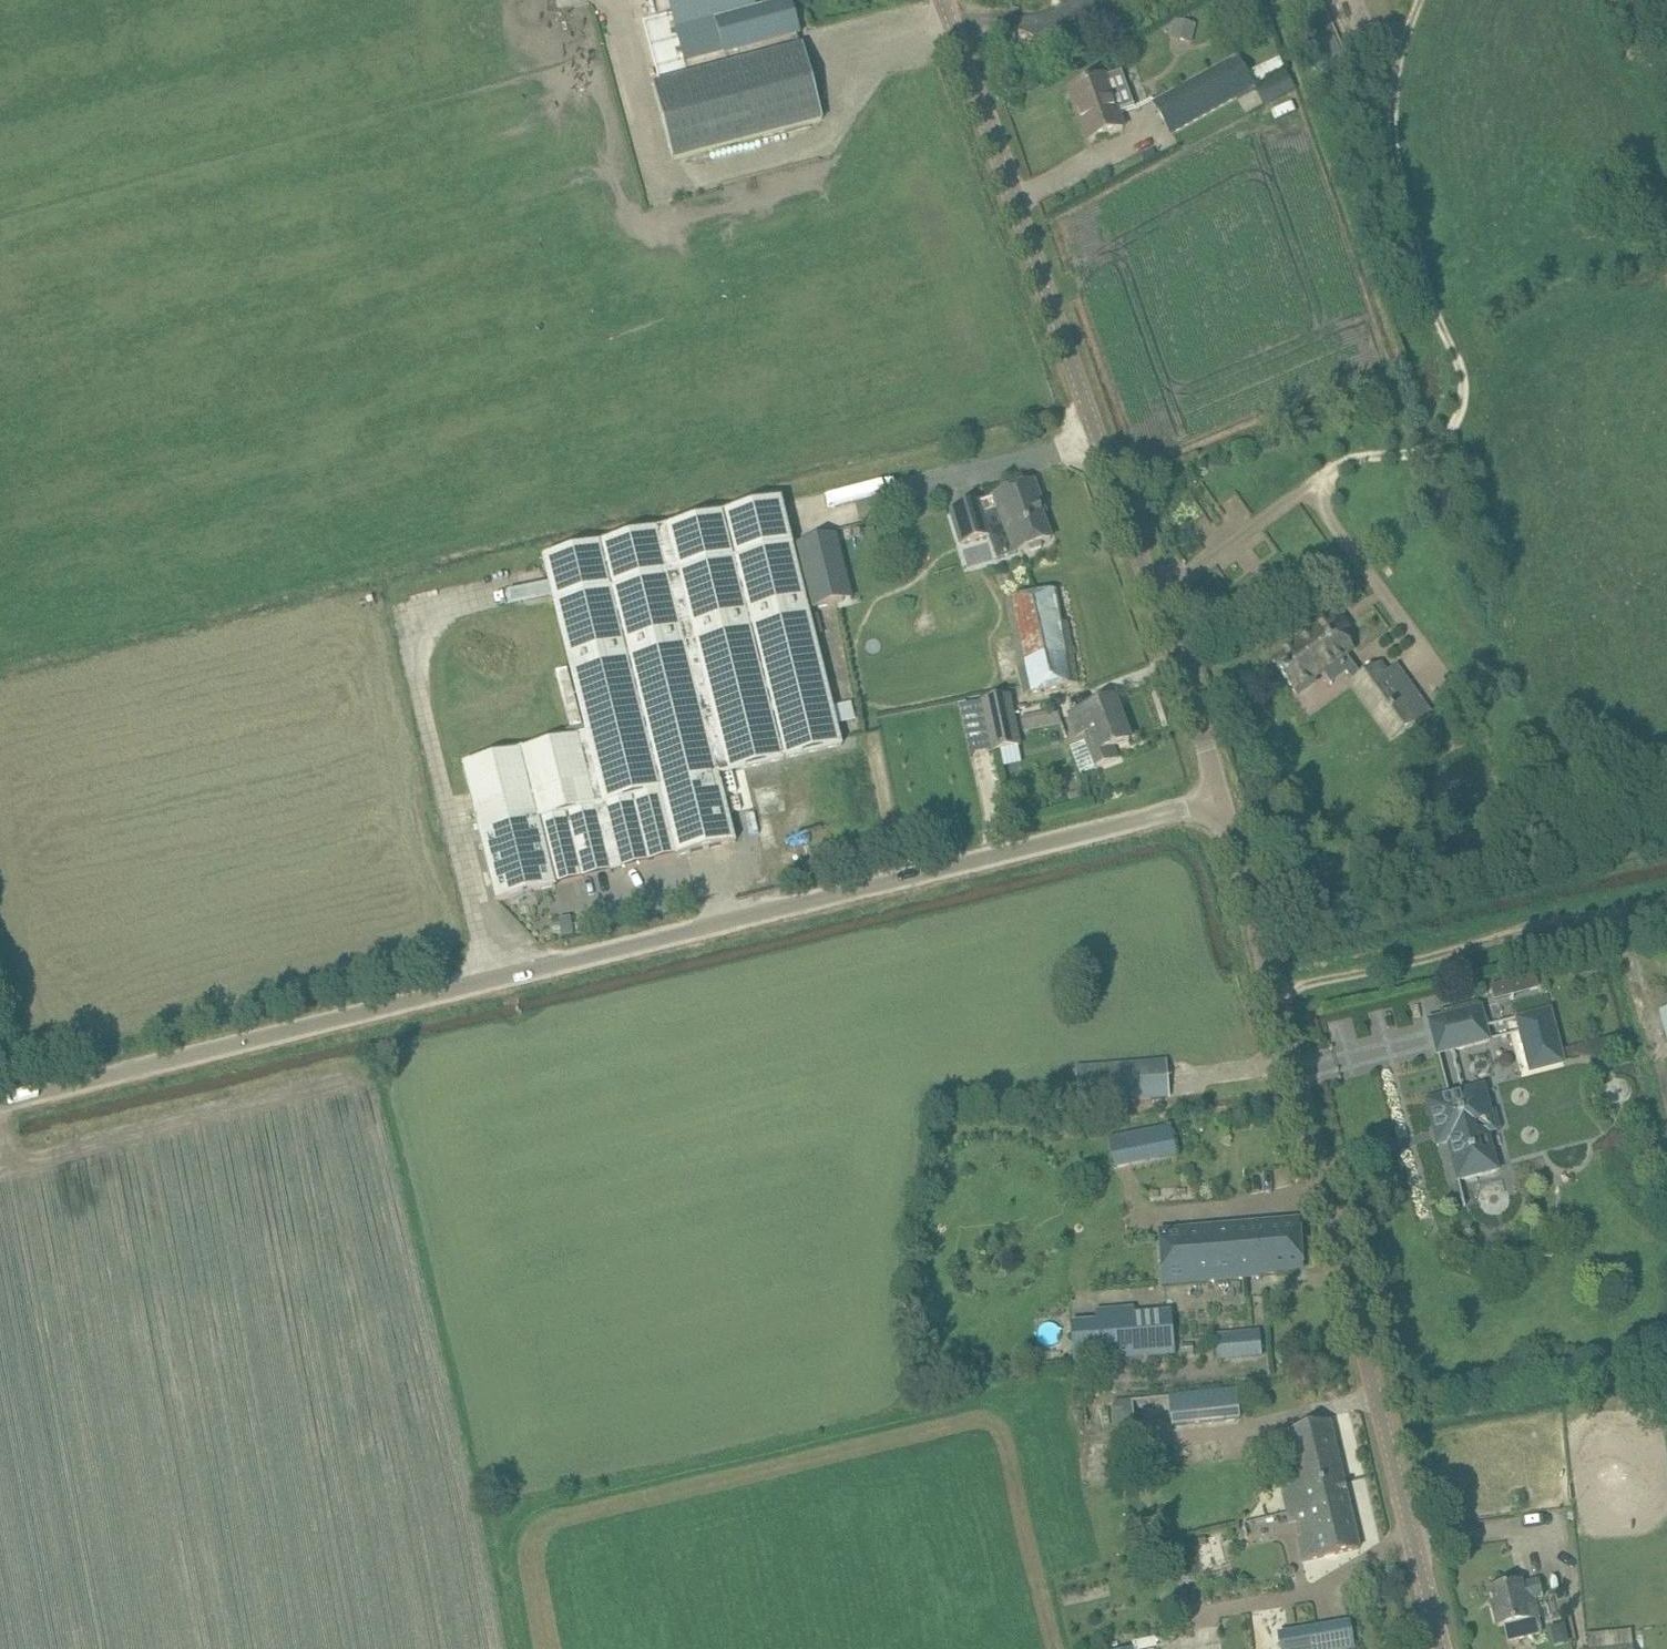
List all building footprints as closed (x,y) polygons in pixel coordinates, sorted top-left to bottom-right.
[(757,9),(754,0),(668,0),(678,37),(717,27),(724,55),(800,33),(791,0),(790,0),(757,9)] [(1021,27),(1042,16),(1044,18),(1046,20),(1048,21),(1051,22),(1053,22),(1056,22),(1058,21),(1059,20),(1062,18),(1063,16),(1063,15),(1064,14),(1064,13),(1064,12),(1064,9),(1064,8),(1064,6),(1060,0),(1007,0),(1021,27)] [(1219,16),(1250,0),(1215,0),(1211,2),(1219,16)] [(1169,37),(1192,42),(1196,23),(1173,18),(1169,37)] [(653,84),(672,159),(823,120),(803,45),(653,84)] [(1171,134),(1237,97),(1220,66),(1154,103),(1171,134)] [(1134,107),(1121,71),(1069,90),(1075,108),(1080,107),(1092,140),(1123,128),(1117,113),(1134,107)] [(1255,87),(1265,105),(1295,88),(1286,71),(1255,87)] [(979,501),(952,511),(964,544),(991,534),(983,513),(998,508),(1014,552),(1050,539),(1038,506),(1042,505),(1033,482),(994,496),(994,497),(979,502),(979,501)] [(554,601),(248,676),(299,884),(221,903),(246,1008),(445,960),(419,852),(481,836),(497,900),(556,886),(554,881),(676,851),(677,856),(736,841),(719,775),(842,744),(782,500),(544,559),(554,601)] [(828,537),(793,546),(797,560),(809,609),(843,601),(828,537)] [(1056,591),(1035,595),(1006,600),(1022,693),(1078,683),(1068,622),(1061,623),(1056,591)] [(1265,654),(1294,694),(1357,650),(1346,634),(1353,629),(1336,607),(1265,654)] [(1347,686),(1351,692),(1389,745),(1433,713),(1397,663),(1389,669),(1382,660),(1347,686)] [(1011,695),(980,701),(991,751),(1022,745),(1011,695)] [(1129,740),(1114,698),(1069,715),(1077,736),(1089,731),(1092,738),(1086,740),(1096,766),(1118,758),(1113,746),(1129,740)] [(1057,711),(1025,717),(1028,730),(1059,723),(1057,711)] [(572,921),(560,923),(563,941),(574,939),(572,921)] [(1505,978),(1488,983),(1495,1006),(1511,1001),(1505,978)] [(1425,1019),(1435,1057),(1492,1042),(1481,1004),(1425,1019)] [(1515,1017),(1529,1073),(1566,1064),(1552,1008),(1515,1017)] [(1658,1011),(1666,1041),(1666,1040),(1666,1009),(1658,1011)] [(1080,1103),(1168,1096),(1165,1061),(1077,1068),(1080,1103)] [(1491,1112),(1484,1086),(1426,1101),(1437,1143),(1447,1141),(1458,1181),(1498,1171),(1483,1114),(1491,1112)] [(1109,1138),(1115,1167),(1177,1155),(1171,1125),(1109,1138)] [(1164,1238),(1167,1274),(1168,1284),(1263,1277),(1262,1272),(1302,1270),(1298,1222),(1163,1232),(1164,1238)] [(1135,1306),(1095,1310),(1100,1360),(1175,1353),(1171,1311),(1136,1313),(1135,1306)] [(1216,1335),(1218,1358),(1262,1355),(1260,1332),(1216,1335)] [(1236,1389),(1170,1396),(1173,1425),(1239,1419),(1236,1389)] [(1297,1474),(1280,1478),(1288,1511),(1305,1507),(1301,1490),(1343,1481),(1329,1423),(1287,1433),(1297,1474)] [(1305,1507),(1288,1511),(1291,1522),(1296,1520),(1301,1538),(1295,1539),(1300,1560),(1358,1546),(1343,1481),(1301,1490),(1305,1507)] [(1543,1596),(1539,1579),(1520,1584),(1519,1583),(1489,1590),(1498,1627),(1504,1625),(1508,1641),(1541,1633),(1533,1599),(1543,1596)] [(1569,1623),(1554,1625),(1557,1643),(1572,1640),(1569,1623)] [(1631,1626),(1585,1631),(1587,1648),(1633,1648),(1631,1626)] [(1279,1634),(1281,1648),(1323,1648),(1319,1627),(1279,1634)]
